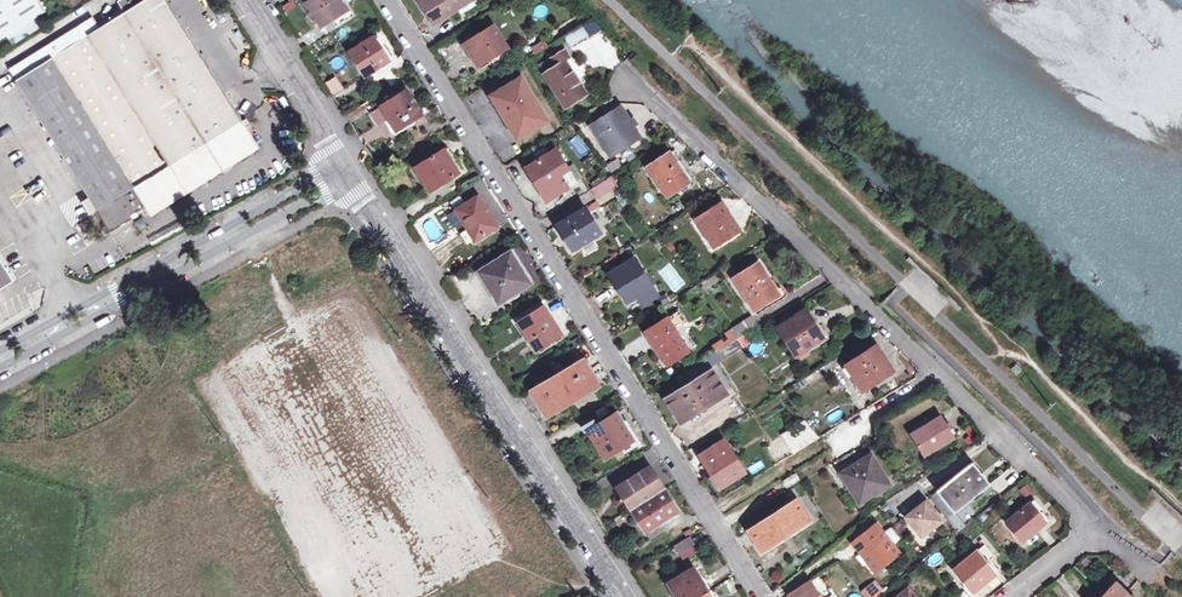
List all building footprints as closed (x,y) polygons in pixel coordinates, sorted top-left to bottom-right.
[(42,0),(0,0),(0,45),(50,13),(42,0)] [(144,214),(152,209),(159,218),(268,149),(174,0),(131,0),(126,3),(133,15),(110,29),(103,19),(18,70),(119,234),(147,217),(144,214)] [(340,0),(311,0),(308,2),(322,24),(346,9),(340,0)] [(508,47),(494,25),(464,44),(478,66),(508,47)] [(584,35),(578,26),(563,36),(569,45),(584,35)] [(389,60),(374,36),(351,51),(366,75),(389,60)] [(532,44),(534,54),(547,51),(545,42),(532,44)] [(544,73),(564,106),(585,94),(565,61),(569,59),(564,50),(548,60),(553,68),(544,73)] [(325,83),(334,97),(344,90),(335,76),(325,83)] [(518,146),(553,126),(525,76),(490,97),(518,146)] [(423,114),(408,91),(381,107),(396,131),(423,114)] [(366,111),(362,105),(348,114),(351,120),(366,111)] [(637,124),(632,117),(628,119),(619,106),(590,124),(609,155),(638,137),(633,127),(637,124)] [(604,166),(610,162),(593,131),(586,134),(604,166)] [(568,142),(579,158),(589,151),(578,135),(568,142)] [(451,163),(442,150),(415,167),(430,191),(459,173),(452,162),(451,163)] [(526,167),(546,201),(575,182),(555,150),(526,167)] [(678,190),(679,191),(680,191),(682,191),(691,185),(692,184),(692,183),(693,181),(692,179),(673,150),(647,166),(665,197),(677,189),(678,190)] [(621,190),(611,176),(594,187),(603,200),(621,190)] [(488,212),(478,196),(457,210),(475,240),(495,228),(486,213),(488,212)] [(92,217),(99,212),(89,199),(82,204),(92,217)] [(722,202),(696,219),(714,247),(739,230),(722,202)] [(585,207),(559,224),(575,249),(601,232),(585,207)] [(2,297),(21,285),(0,251),(0,294),(2,297)] [(510,251),(482,268),(504,302),(531,284),(510,251)] [(652,286),(634,257),(608,273),(626,301),(652,286)] [(779,294),(759,262),(734,279),(754,310),(779,294)] [(685,281),(674,263),(666,268),(677,285),(685,281)] [(519,323),(537,351),(562,335),(544,307),(519,323)] [(778,327),(796,355),(823,337),(806,310),(778,327)] [(667,317),(645,332),(666,365),(688,351),(667,317)] [(749,318),(731,329),(738,339),(755,328),(749,318)] [(893,370),(870,334),(840,353),(863,389),(893,370)] [(599,386),(584,359),(530,391),(545,417),(599,386)] [(701,413),(708,409),(707,406),(727,393),(713,370),(665,398),(680,423),(700,410),(701,413)] [(603,459),(633,442),(616,414),(587,432),(603,459)] [(951,439),(938,416),(909,433),(921,456),(951,439)] [(821,440),(819,437),(807,422),(785,437),(797,455),(821,440)] [(717,490),(744,472),(723,440),(699,456),(711,473),(707,476),(717,490)] [(870,455),(841,472),(859,502),(889,485),(870,455)] [(989,484),(973,463),(929,496),(947,518),(989,484)] [(627,504),(646,532),(679,510),(650,467),(617,489),(621,495),(620,503),(627,504)] [(1004,479),(1014,481),(1015,471),(1005,469),(1004,479)] [(1027,482),(1017,489),(1023,497),(1033,491),(1027,482)] [(898,516),(917,539),(941,521),(922,497),(898,516)] [(796,499),(747,530),(761,552),(810,520),(796,499)] [(1021,541),(1045,521),(1039,514),(1043,510),(1033,499),(1006,521),(1017,536),(1021,541)] [(862,549),(878,570),(899,553),(877,524),(852,542),(859,551),(862,549)] [(695,544),(691,536),(674,546),(679,554),(695,544)] [(987,562),(995,555),(985,543),(976,550),(976,549),(953,569),(973,593),(996,573),(987,562)] [(862,549),(859,551),(875,572),(878,570),(862,549)] [(693,568),(668,584),(676,596),(712,596),(693,568)] [(809,579),(788,593),(790,596),(821,596),(809,579)] [(883,591),(871,579),(859,590),(865,596),(876,596),(883,591)] [(1115,583),(1101,596),(1130,596),(1115,583)]
